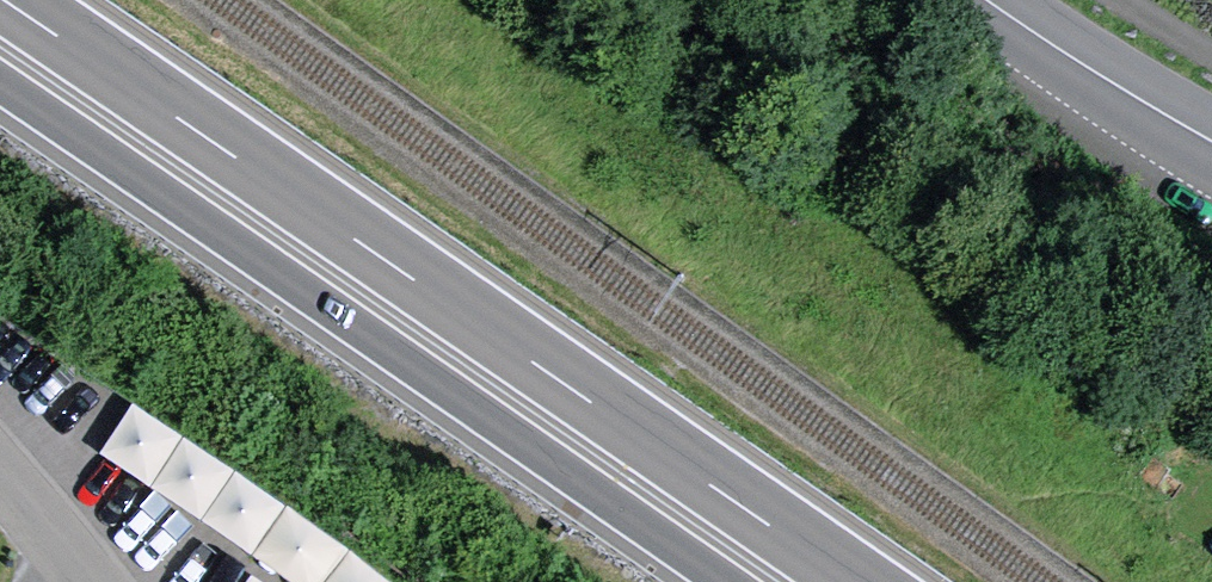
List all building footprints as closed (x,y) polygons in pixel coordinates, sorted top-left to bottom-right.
[(413,572),(138,390),(103,442),(316,581),(406,581),(413,572)]
